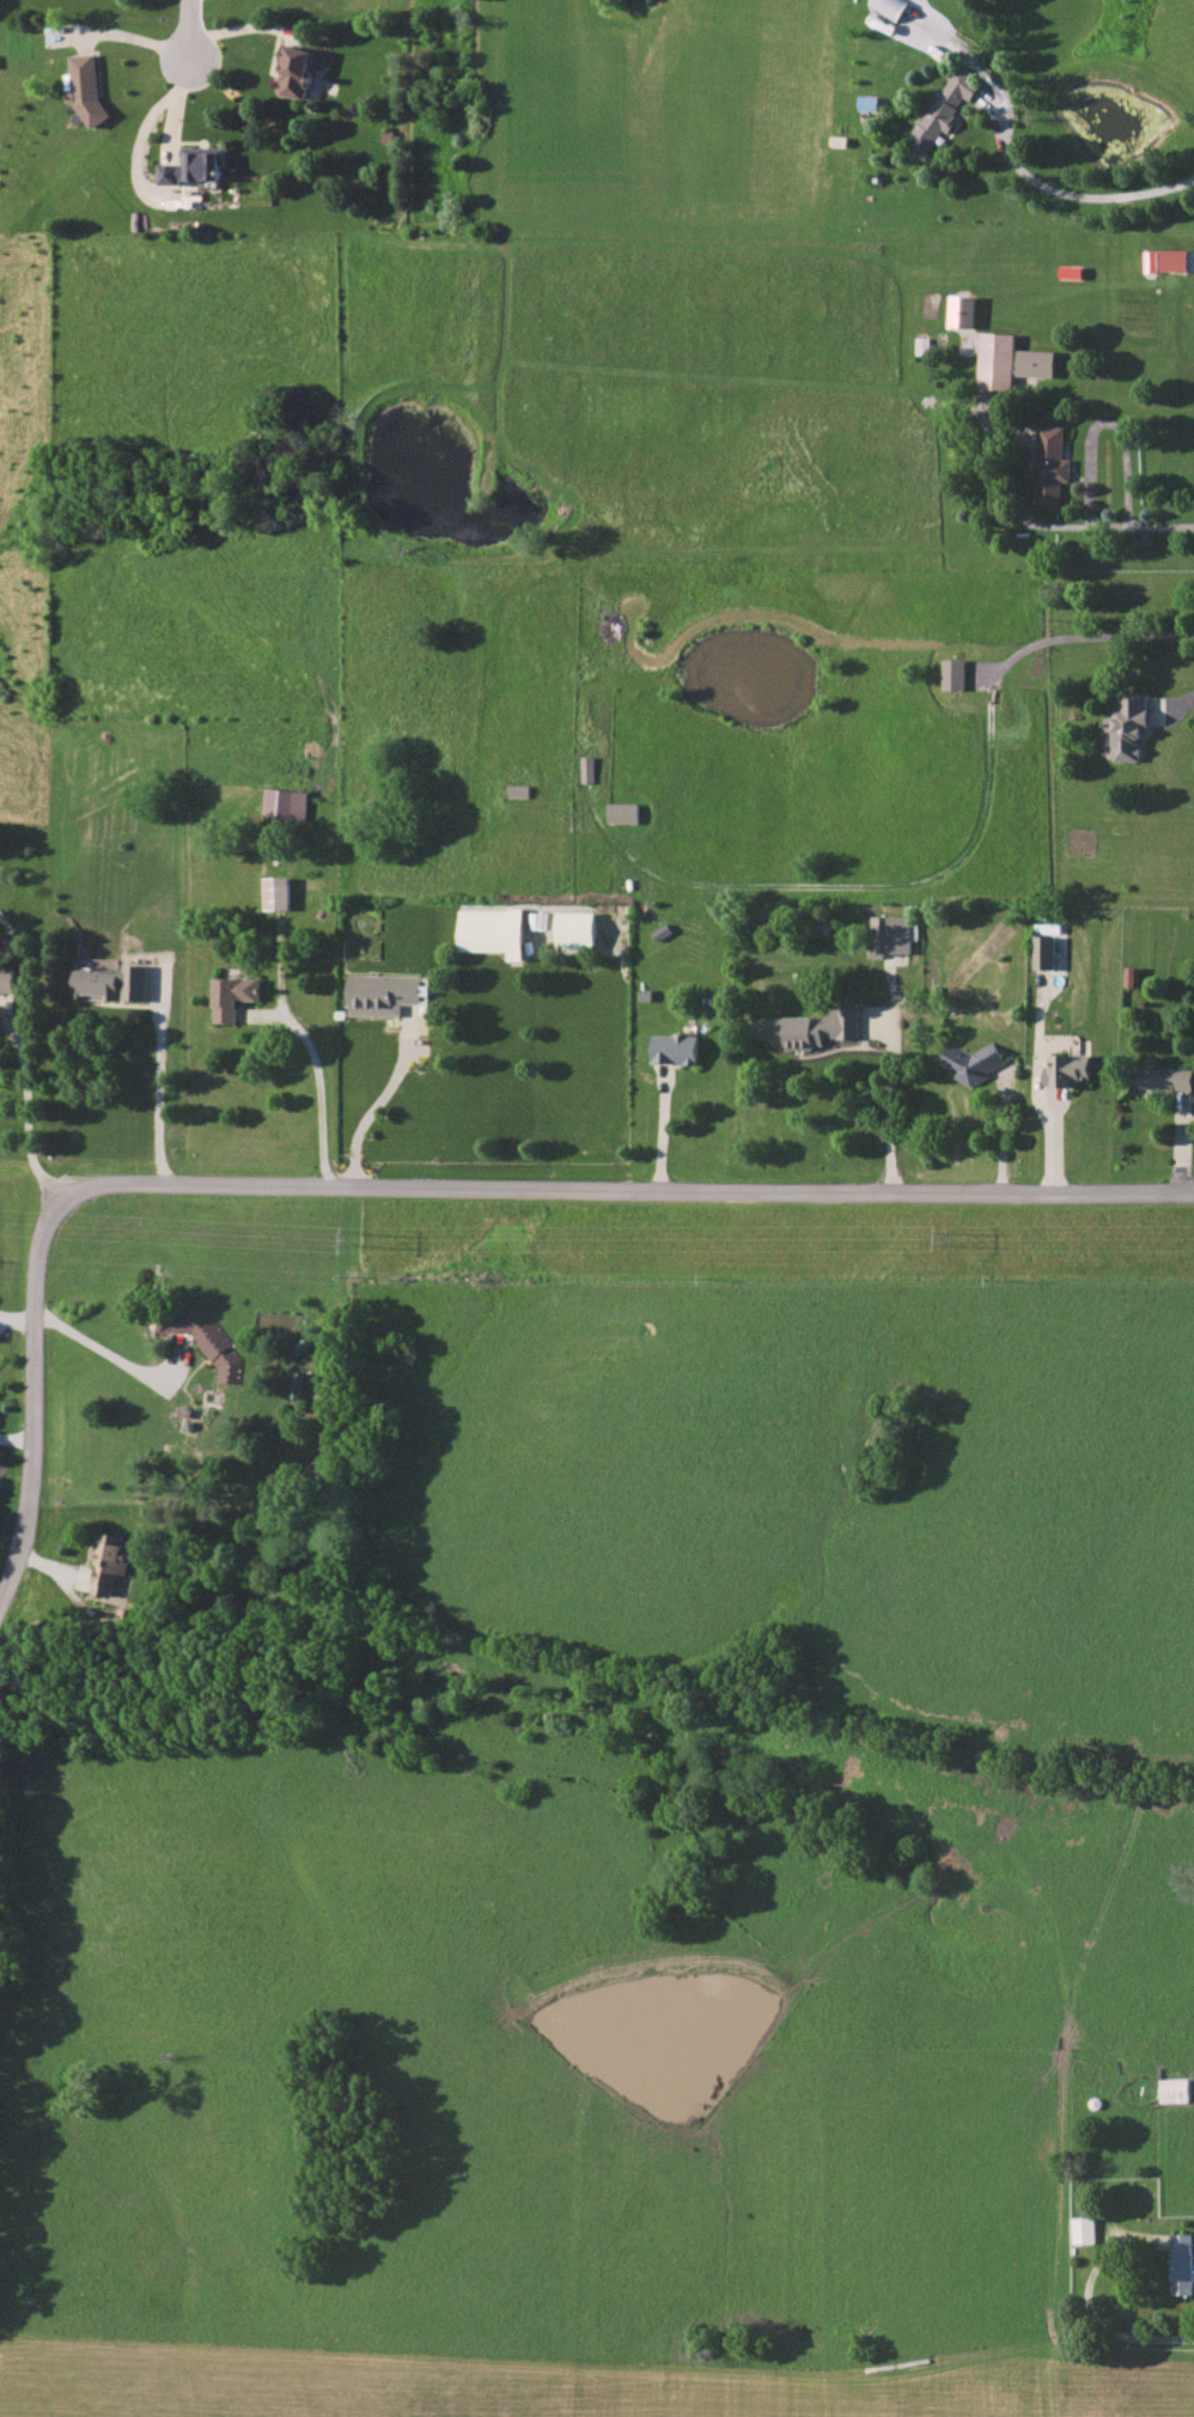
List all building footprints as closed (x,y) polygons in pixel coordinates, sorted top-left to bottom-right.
[(898,21),(908,0),(873,0),(870,6),(898,21)] [(276,93),(306,99),(312,66),(322,68),(325,53),(285,46),(276,93)] [(70,55),(71,73),(66,74),(68,103),(84,103),(85,122),(102,121),(98,54),(70,55)] [(908,144),(926,155),(942,129),(950,133),(958,119),(954,116),(964,98),(971,102),(984,81),(956,64),(908,144)] [(880,96),(861,96),(860,111),(879,112),(880,96)] [(220,179),(220,165),(225,165),(225,147),(183,147),(183,164),(159,164),(159,185),(180,184),(180,180),(220,179)] [(1162,271),(1189,271),(1189,250),(1162,249),(1162,271)] [(1146,273),(1158,272),(1157,251),(1146,252),(1146,273)] [(950,327),(976,328),(977,296),(951,295),(950,327)] [(1015,333),(982,332),(980,388),(1014,389),(1015,333)] [(1017,377),(1021,377),(1020,385),(1032,386),(1032,376),(1055,378),(1057,351),(1018,349),(1017,377)] [(1064,458),(1065,426),(1039,425),(1037,467),(1028,466),(1027,479),(1036,480),(1035,507),(1061,508),(1062,482),(1070,482),(1071,458),(1064,458)] [(967,659),(944,659),(944,689),(966,690),(967,659)] [(1149,697),(1117,697),(1117,717),(1106,717),(1106,731),(1113,731),(1114,762),(1143,761),(1142,727),(1150,727),(1149,697)] [(583,782),(596,782),(596,756),(583,756),(583,782)] [(307,820),(308,790),(267,789),(266,819),(307,820)] [(639,803),(609,803),(610,823),(640,823),(639,803)] [(268,910),(291,909),(290,877),(267,877),(268,910)] [(460,909),(460,951),(509,951),(509,960),(523,961),(523,909),(460,909)] [(595,912),(558,912),(558,948),(595,948),(595,912)] [(912,917),(871,915),(869,958),(884,958),(884,953),(911,954),(912,917)] [(1035,969),(1056,969),(1056,936),(1035,936),(1035,969)] [(148,1001),(149,965),(126,964),(126,968),(77,966),(76,998),(122,1000),(148,1001)] [(15,994),(17,968),(0,967),(0,993),(15,994)] [(423,976),(351,974),(350,1016),(402,1017),(402,1003),(422,1004),(423,976)] [(263,979),(217,977),(215,1023),(238,1023),(239,1000),(262,1001),(263,979)] [(760,1018),(760,1039),(776,1039),(776,1048),(824,1048),(824,1039),(860,1038),(859,1005),(826,1005),(826,1016),(760,1018)] [(699,1034),(654,1034),(654,1063),(699,1064),(699,1034)] [(952,1043),(941,1063),(953,1070),(956,1078),(972,1087),(983,1081),(990,1070),(1006,1062),(996,1042),(971,1053),(952,1043)] [(1092,1054),(1053,1055),(1053,1066),(1045,1066),(1045,1087),(1074,1087),(1074,1080),(1093,1080),(1092,1054)] [(1136,1065),(1136,1092),(1193,1092),(1193,1065),(1136,1065)] [(168,1331),(193,1334),(219,1369),(217,1382),(242,1384),(245,1359),(234,1345),(235,1343),(220,1323),(216,1323),(206,1310),(175,1307),(170,1310),(168,1331)] [(304,1373),(296,1371),(290,1395),(299,1397),(304,1373)] [(115,1596),(119,1573),(129,1575),(131,1559),(123,1558),(127,1536),(101,1532),(92,1593),(115,1596)] [(1097,2243),(1097,2217),(1075,2218),(1075,2243),(1097,2243)] [(1193,2295),(1193,2234),(1174,2234),(1175,2295),(1193,2295)]
